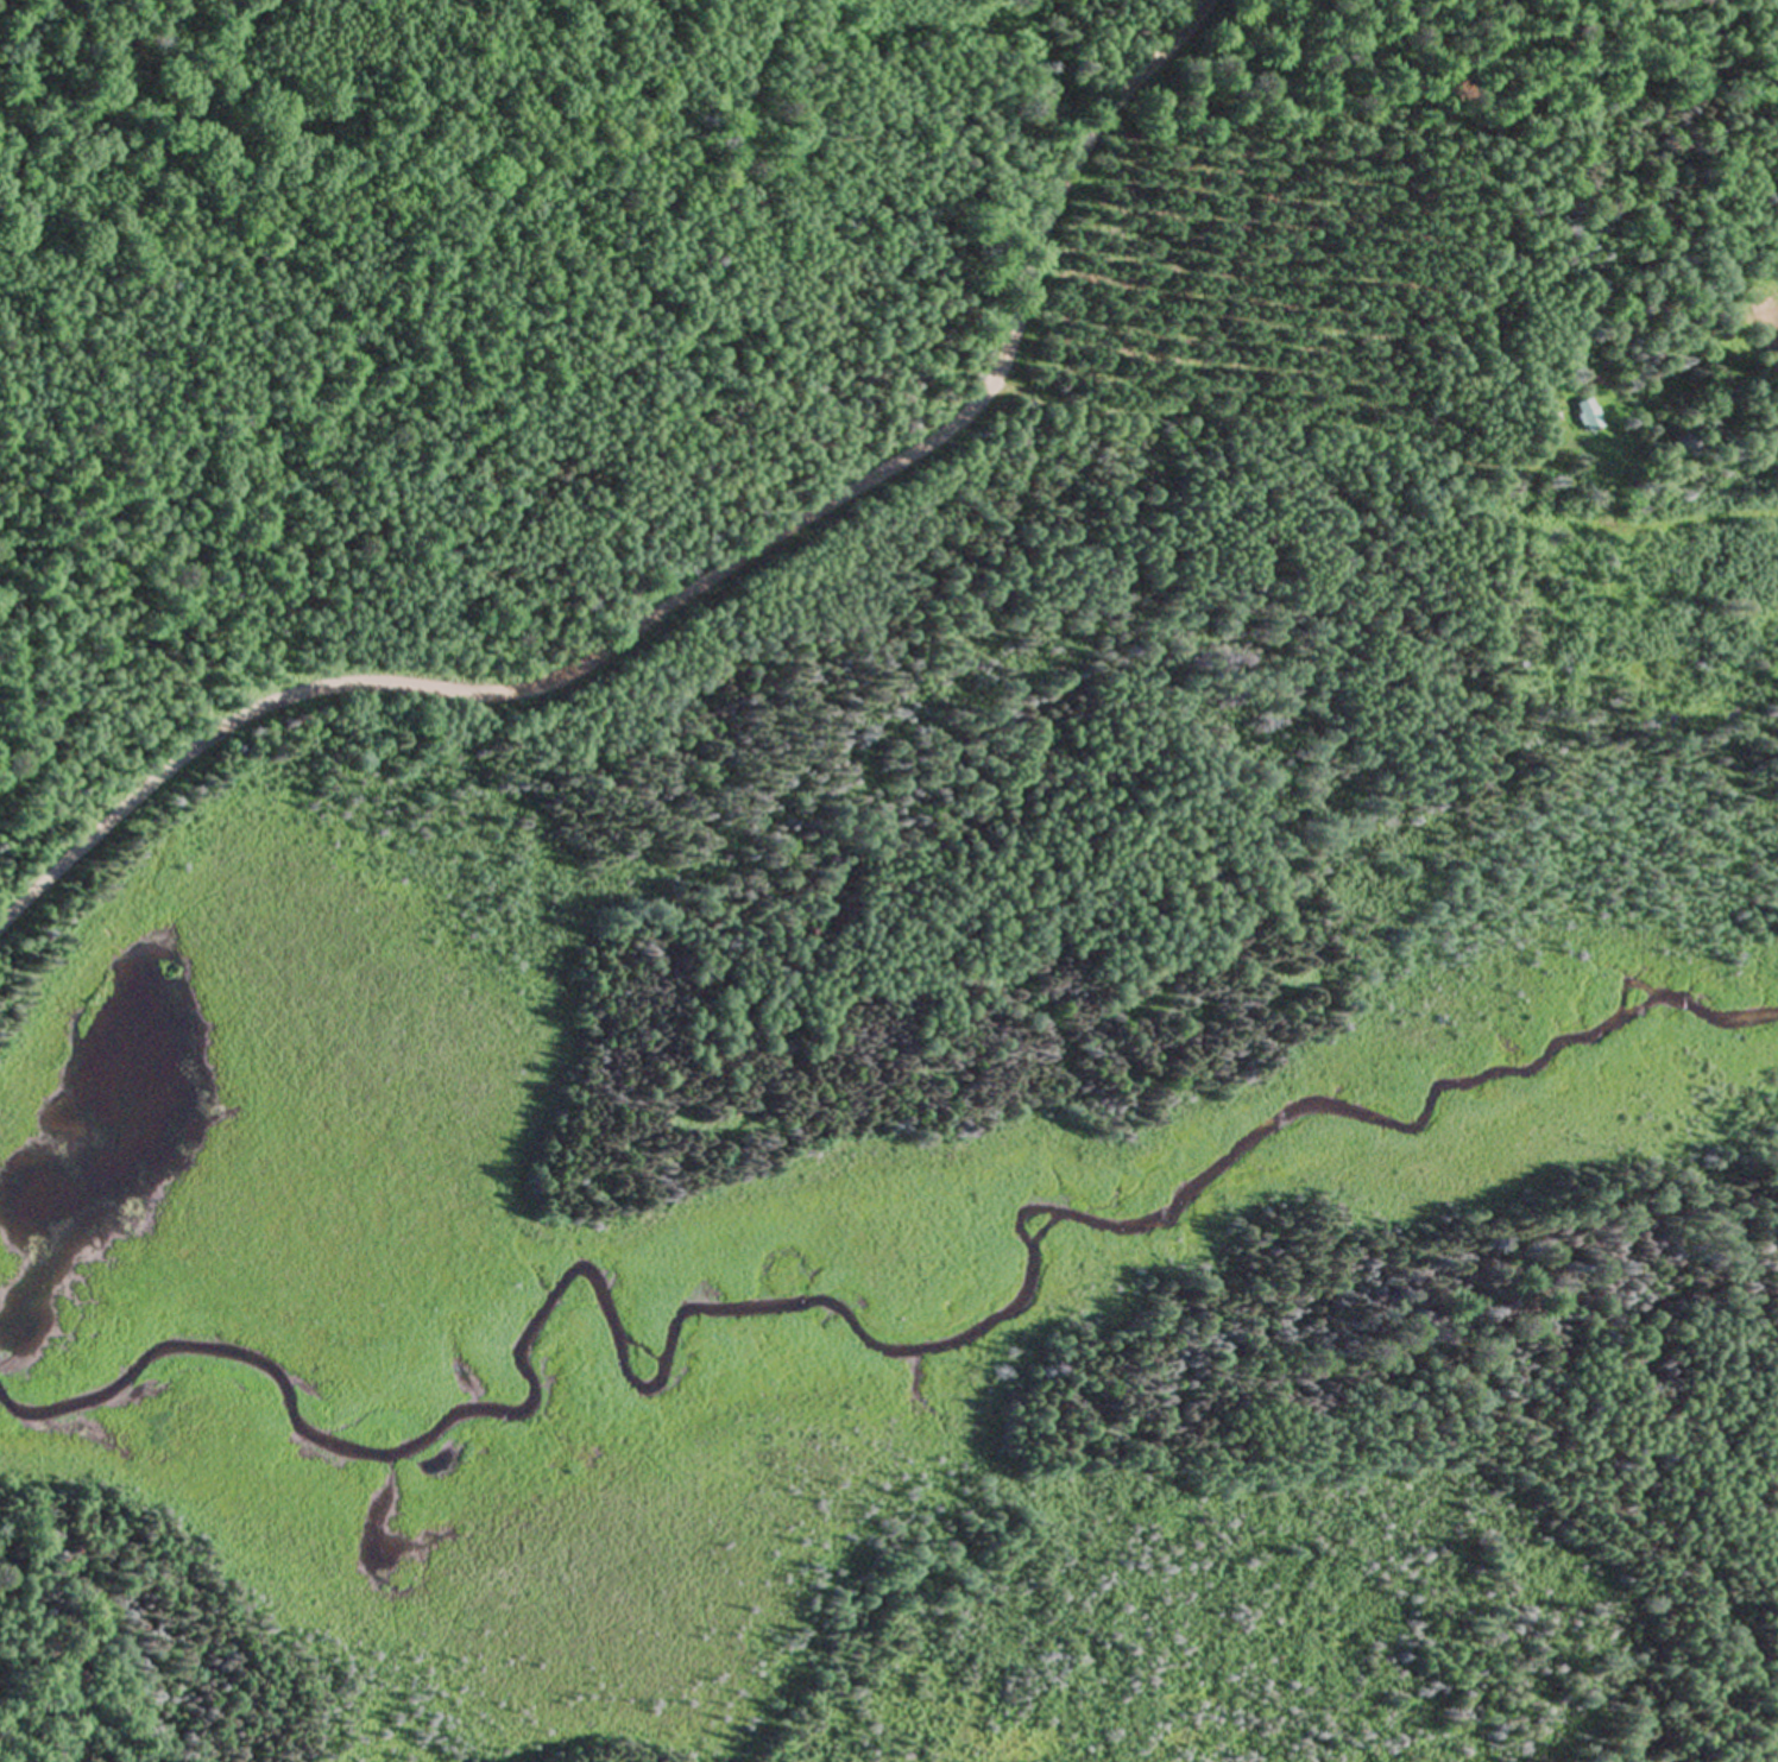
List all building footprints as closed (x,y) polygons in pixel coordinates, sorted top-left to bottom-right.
[(1570,404),(1584,433),(1603,425),(1589,395),(1570,404)]
